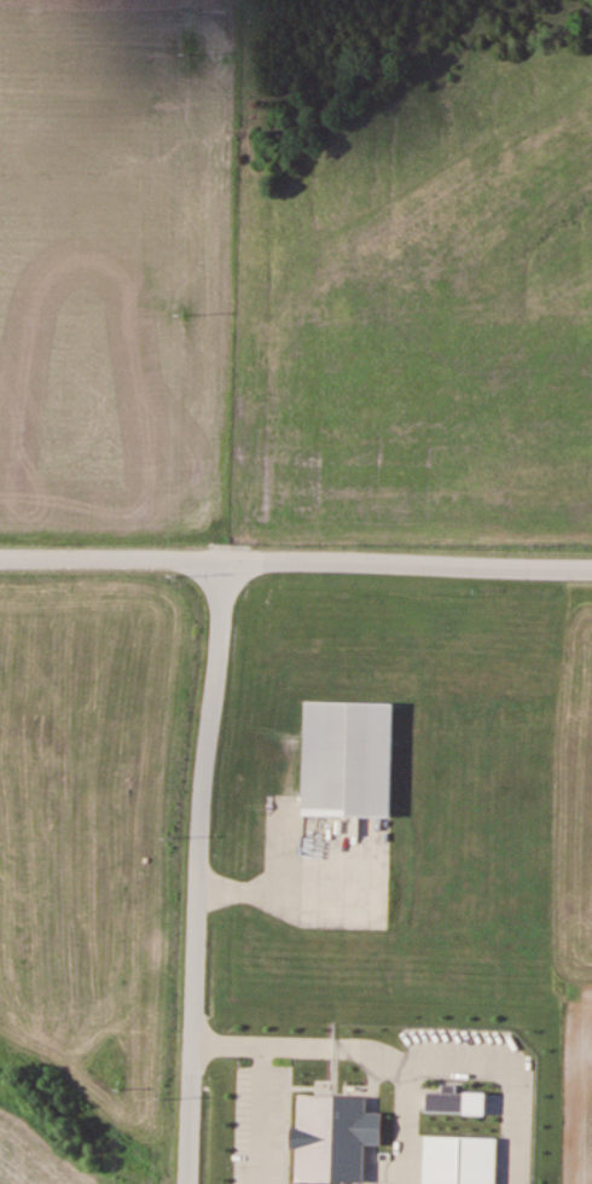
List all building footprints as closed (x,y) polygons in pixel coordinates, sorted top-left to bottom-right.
[(307,695),(306,808),(391,808),(393,695),(307,695)]
